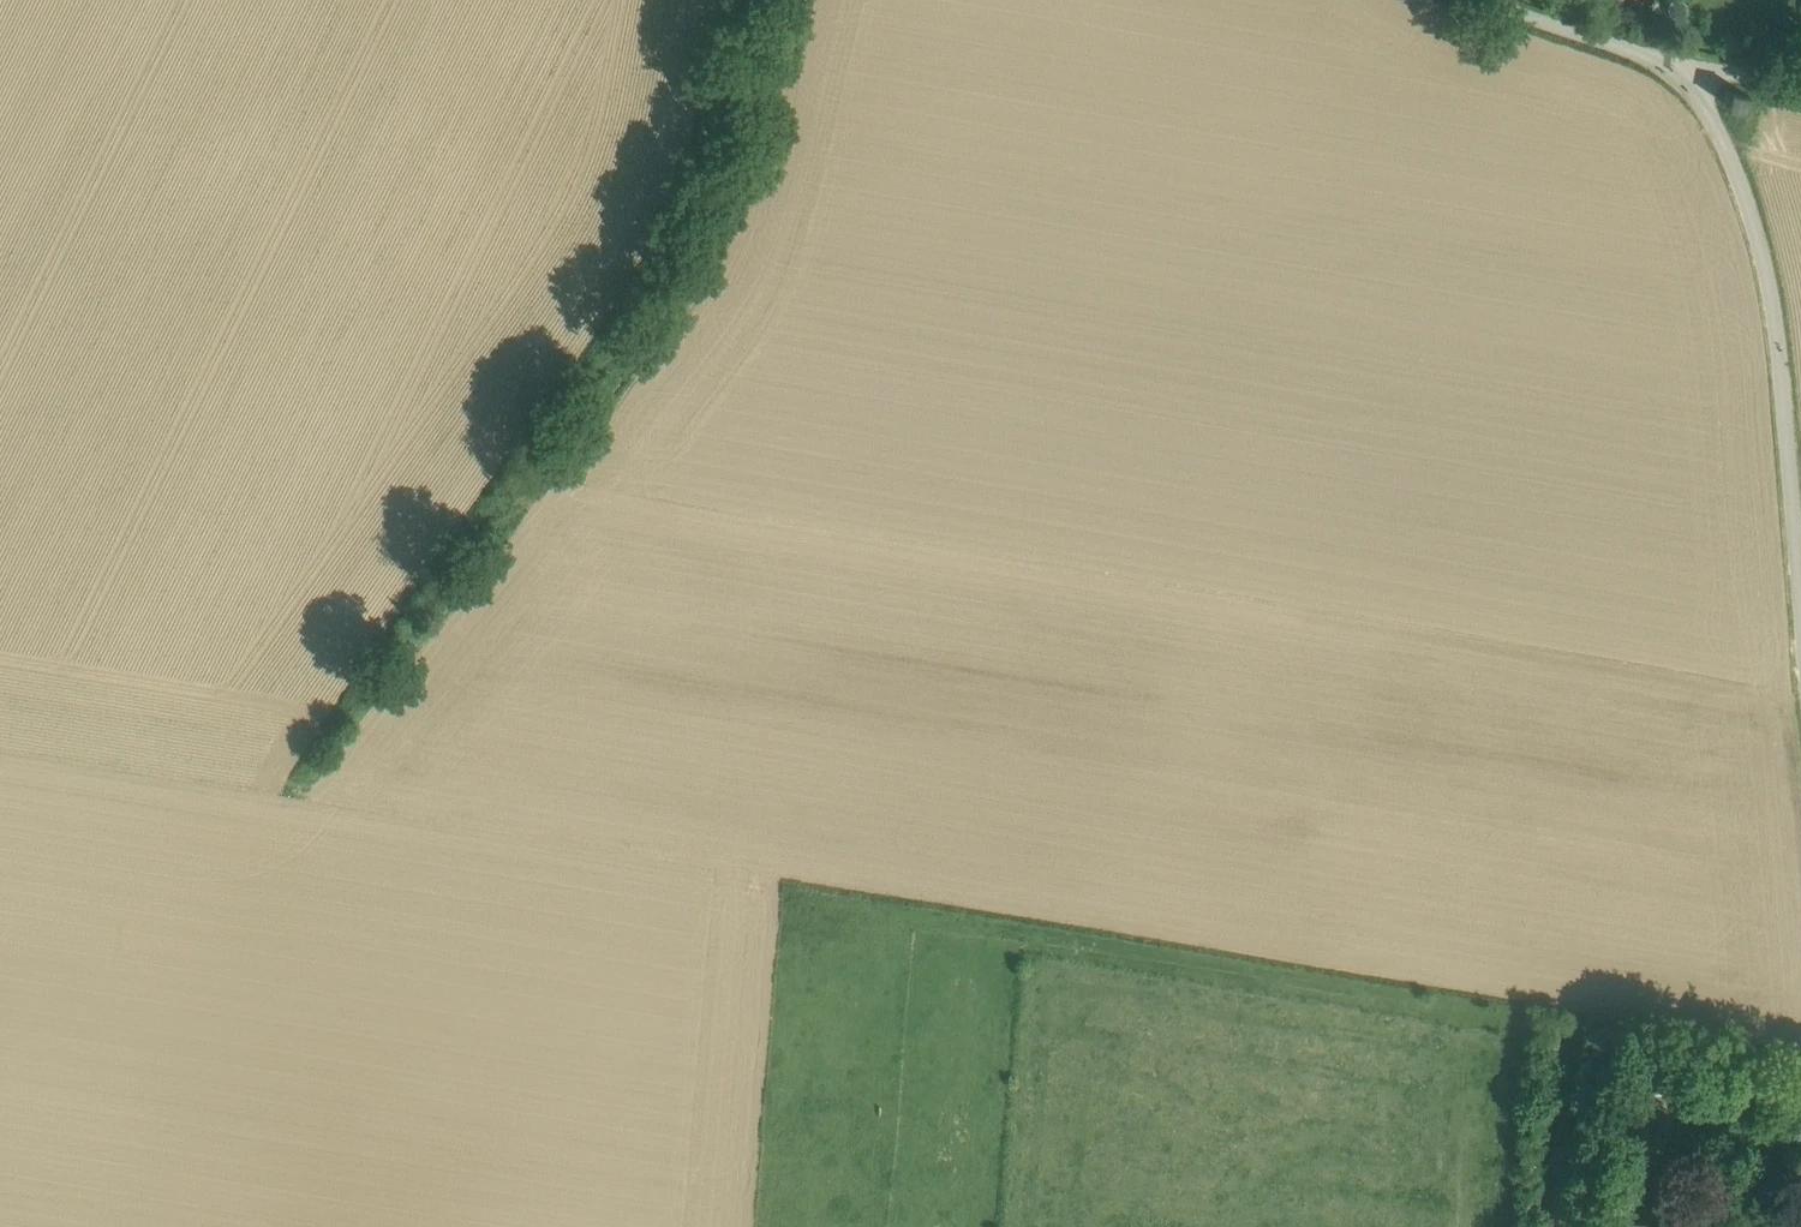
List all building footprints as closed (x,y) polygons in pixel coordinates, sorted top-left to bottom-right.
[(1751,97),(1734,94),(1731,108),(1748,112),(1751,97)]
